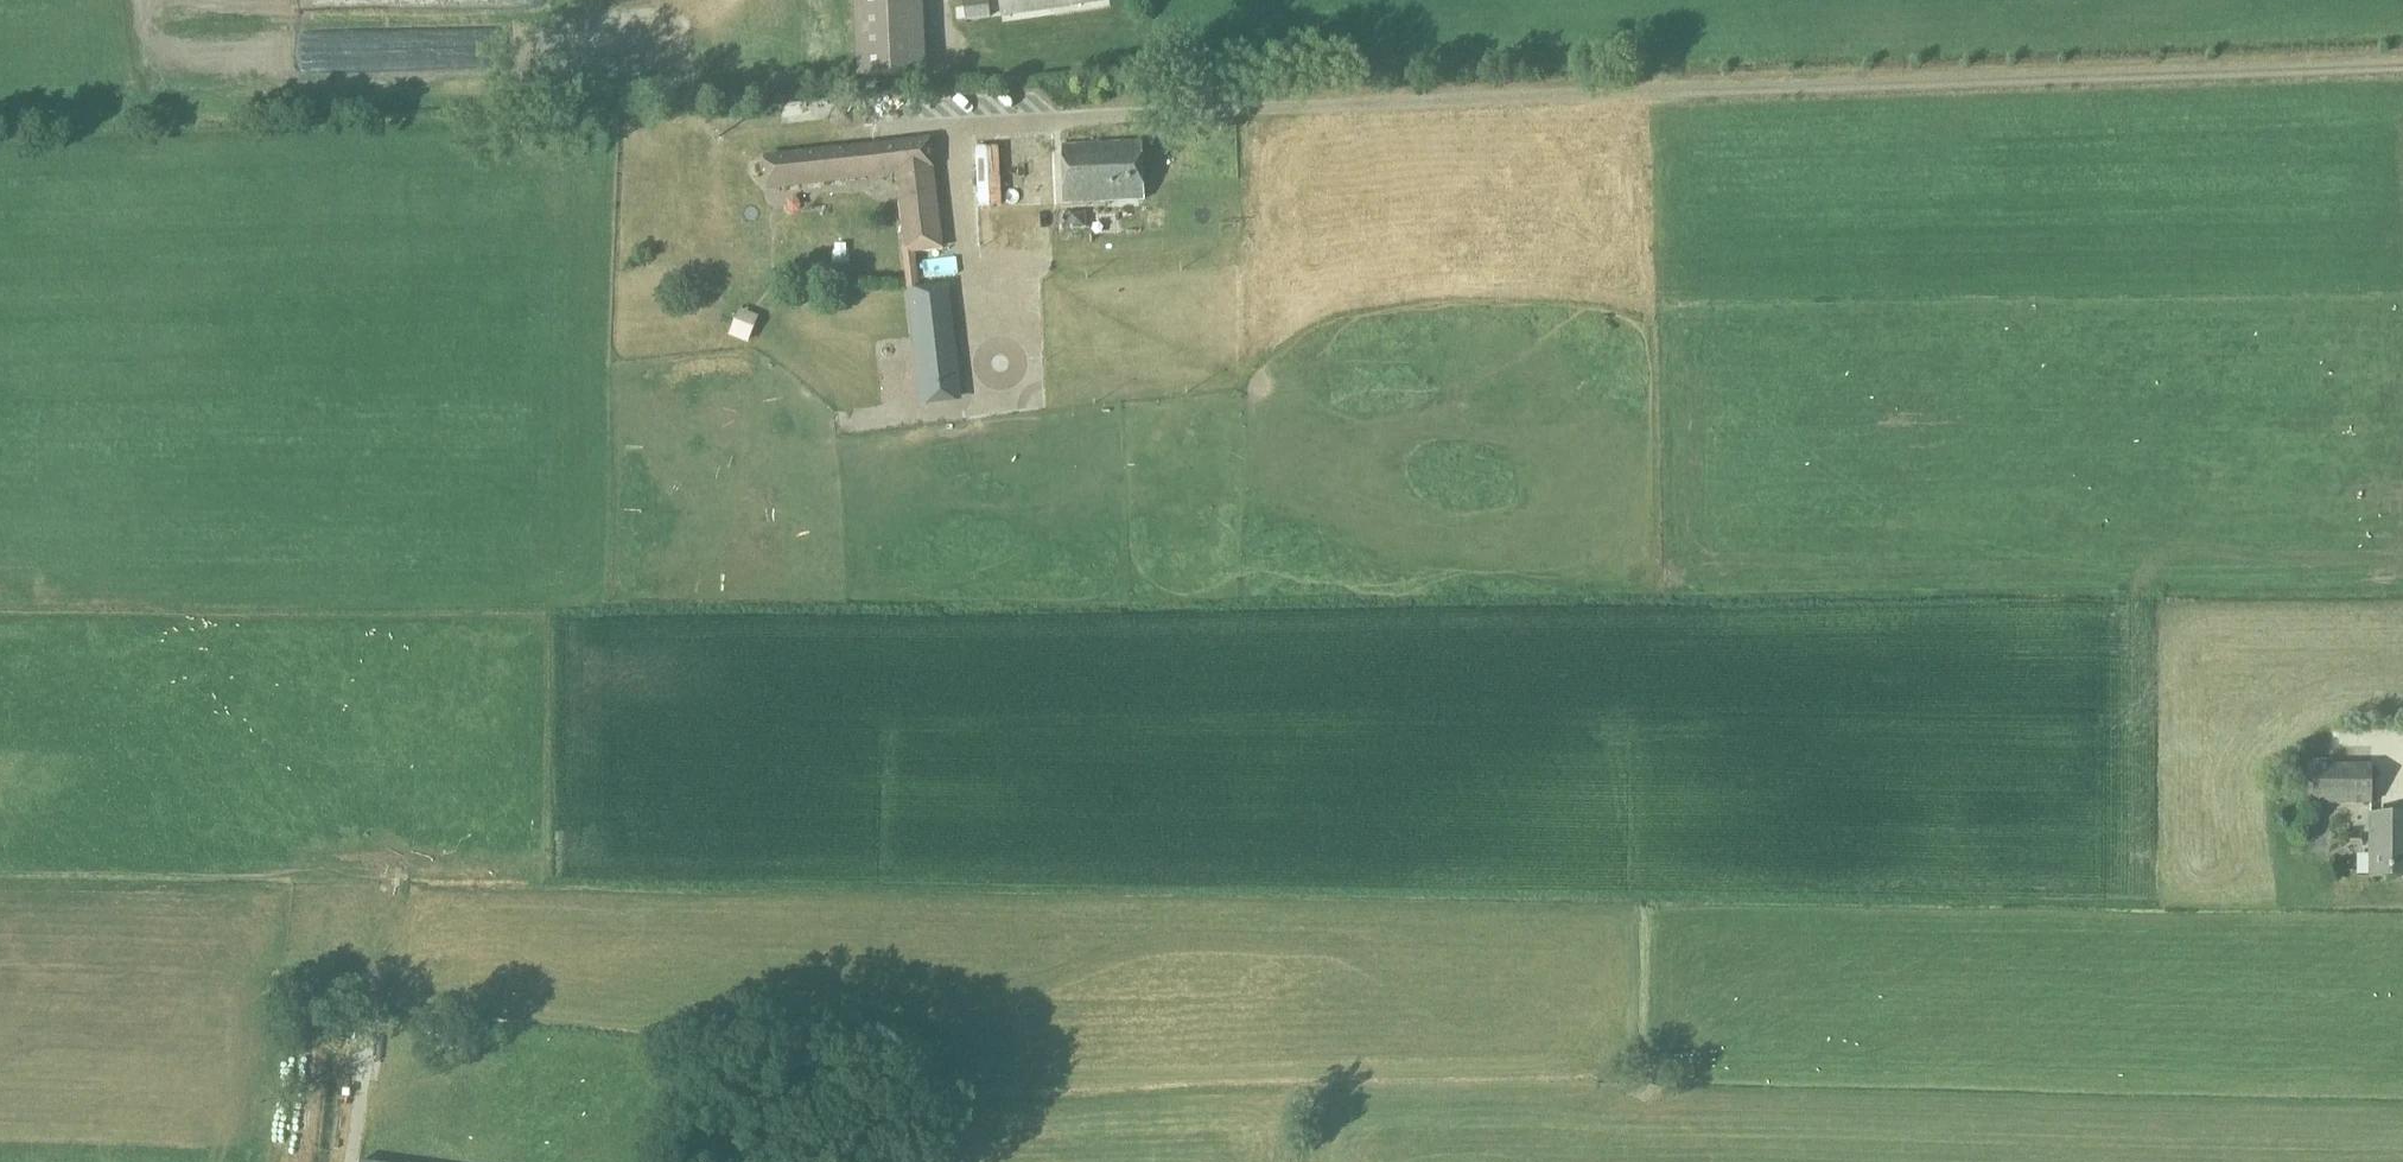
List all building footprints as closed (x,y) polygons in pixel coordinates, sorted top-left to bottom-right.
[(858,80),(926,76),(923,0),(853,0),(858,80)] [(964,0),(967,21),(990,18),(988,0),(964,0)] [(1100,3),(1099,0),(1000,0),(1002,16),(1100,3)] [(786,119),(809,111),(805,98),(782,106),(786,119)] [(764,157),(768,193),(895,178),(934,173),(930,139),(764,157)] [(985,143),(973,144),(974,204),(1017,203),(1017,184),(1005,185),(1005,166),(986,167),(985,143)] [(1144,202),(1143,144),(1063,147),(1064,205),(1144,202)] [(1035,198),(1035,187),(1053,188),(1053,174),(1023,173),(1022,197),(1035,198)] [(898,206),(905,254),(944,249),(938,201),(898,206)] [(1063,212),(1063,228),(1084,227),(1084,212),(1063,212)] [(946,284),(909,288),(922,405),(958,401),(946,284)] [(727,333),(748,338),(754,311),(733,306),(727,333)] [(2314,805),(2373,805),(2373,766),(2314,766),(2314,805)] [(2371,817),(2370,879),(2402,879),(2402,817),(2371,817)]
